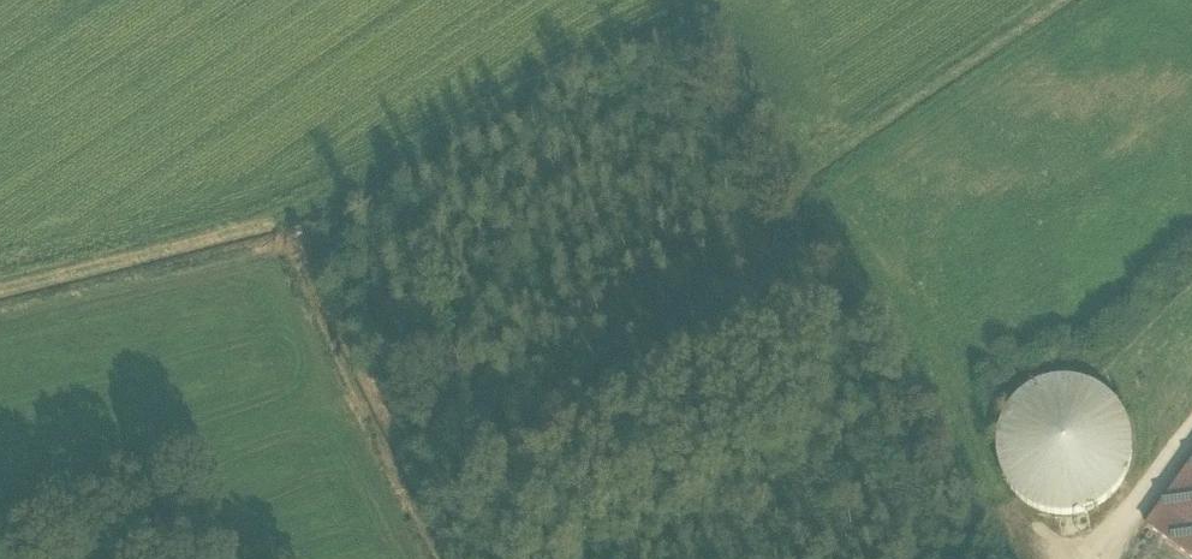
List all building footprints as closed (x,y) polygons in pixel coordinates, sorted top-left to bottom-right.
[(1127,471),(1132,445),(1126,419),(1111,397),(1089,383),(1063,378),(1037,384),(1016,398),(1001,421),(996,447),(1002,472),(1017,494),(1039,509),(1065,513),(1091,508),(1113,493),(1127,471)] [(1147,525),(1191,558),(1191,464),(1147,525)]
